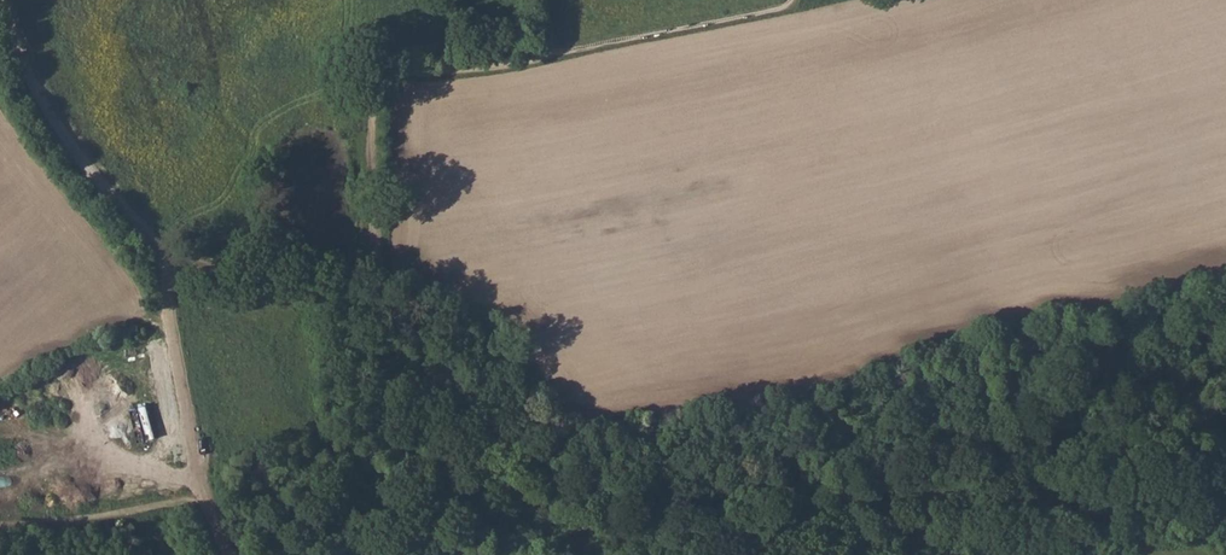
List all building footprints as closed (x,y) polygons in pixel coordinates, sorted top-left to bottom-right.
[(146,405),(130,409),(139,441),(155,437),(146,405)]
